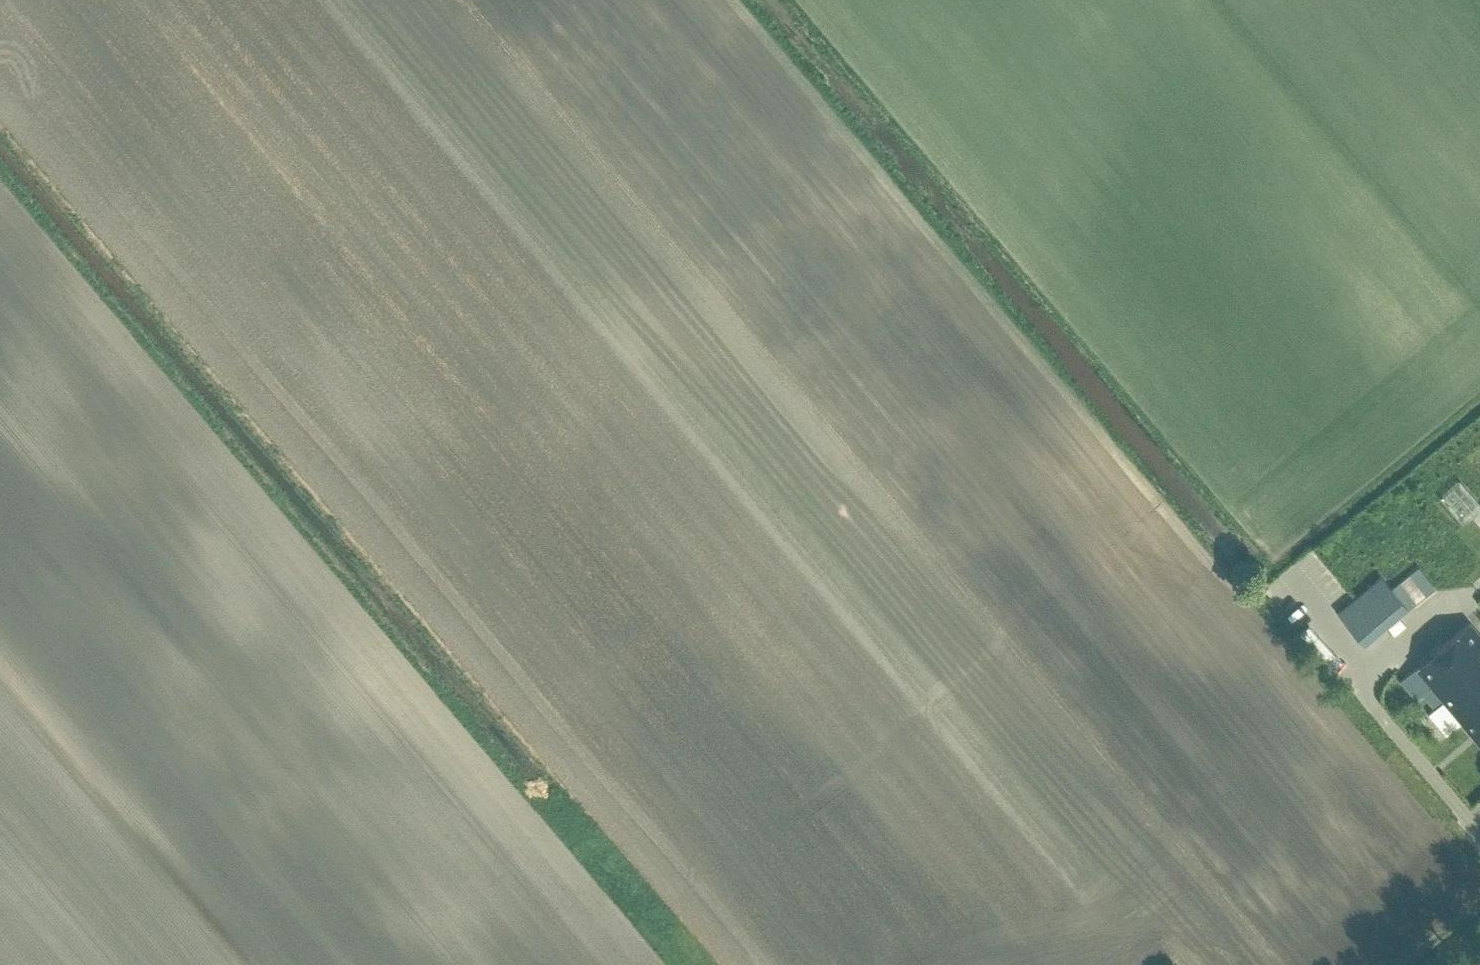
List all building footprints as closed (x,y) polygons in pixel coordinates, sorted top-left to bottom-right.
[(1419,566),(1409,573),(1424,592),(1433,585),(1419,566)] [(1338,611),(1364,642),(1407,606),(1391,587),(1381,575),(1338,611)] [(1400,580),(1391,587),(1407,606),(1415,599),(1400,580)] [(1443,699),(1479,743),(1479,634),(1469,621),(1400,679),(1416,698),(1422,693),(1434,707),(1443,699)]
